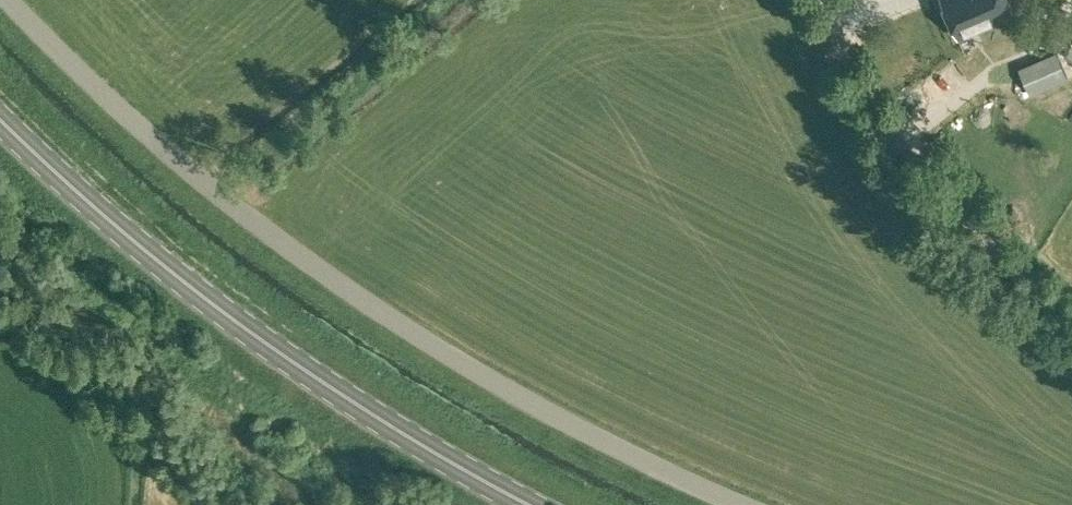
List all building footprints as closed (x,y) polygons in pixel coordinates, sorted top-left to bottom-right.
[(957,37),(1014,13),(1008,0),(941,0),(957,37)] [(1071,86),(1071,55),(1052,39),(1025,73),(1060,101),(1071,86)]
